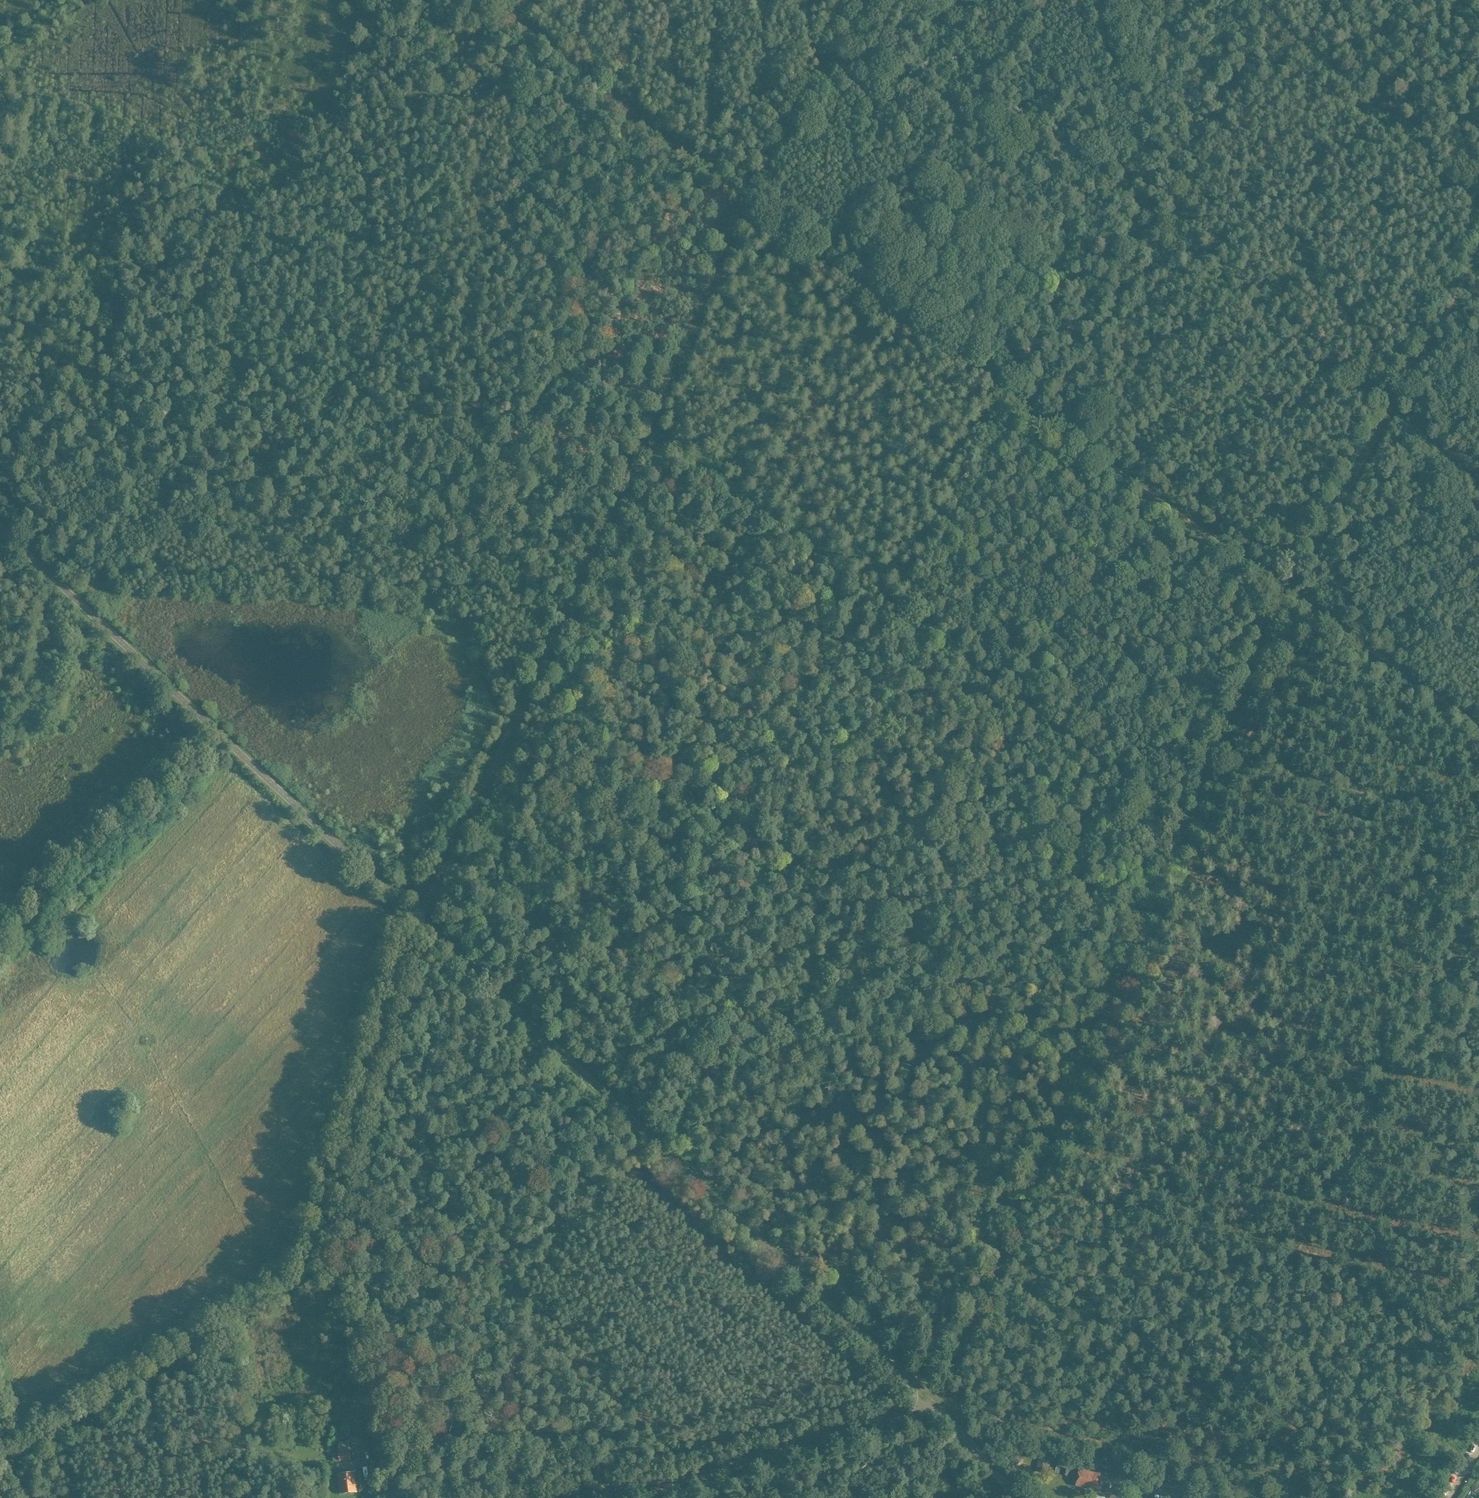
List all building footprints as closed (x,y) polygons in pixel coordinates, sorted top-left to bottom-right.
[(338,1447),(337,1447),(339,1460),(339,1461),(351,1460),(349,1440),(337,1442),(338,1447)] [(1016,1453),(1010,1459),(1017,1466),(1023,1460),(1016,1453)] [(1039,1459),(1037,1472),(1048,1474),(1050,1461),(1039,1459)] [(1053,1465),(1051,1472),(1060,1474),(1062,1467),(1053,1465)] [(1063,1467),(1061,1474),(1071,1476),(1072,1469),(1063,1467)] [(1097,1490),(1101,1475),(1079,1469),(1076,1486),(1097,1490)] [(337,1472),(338,1483),(339,1493),(357,1491),(354,1470),(337,1472)]
